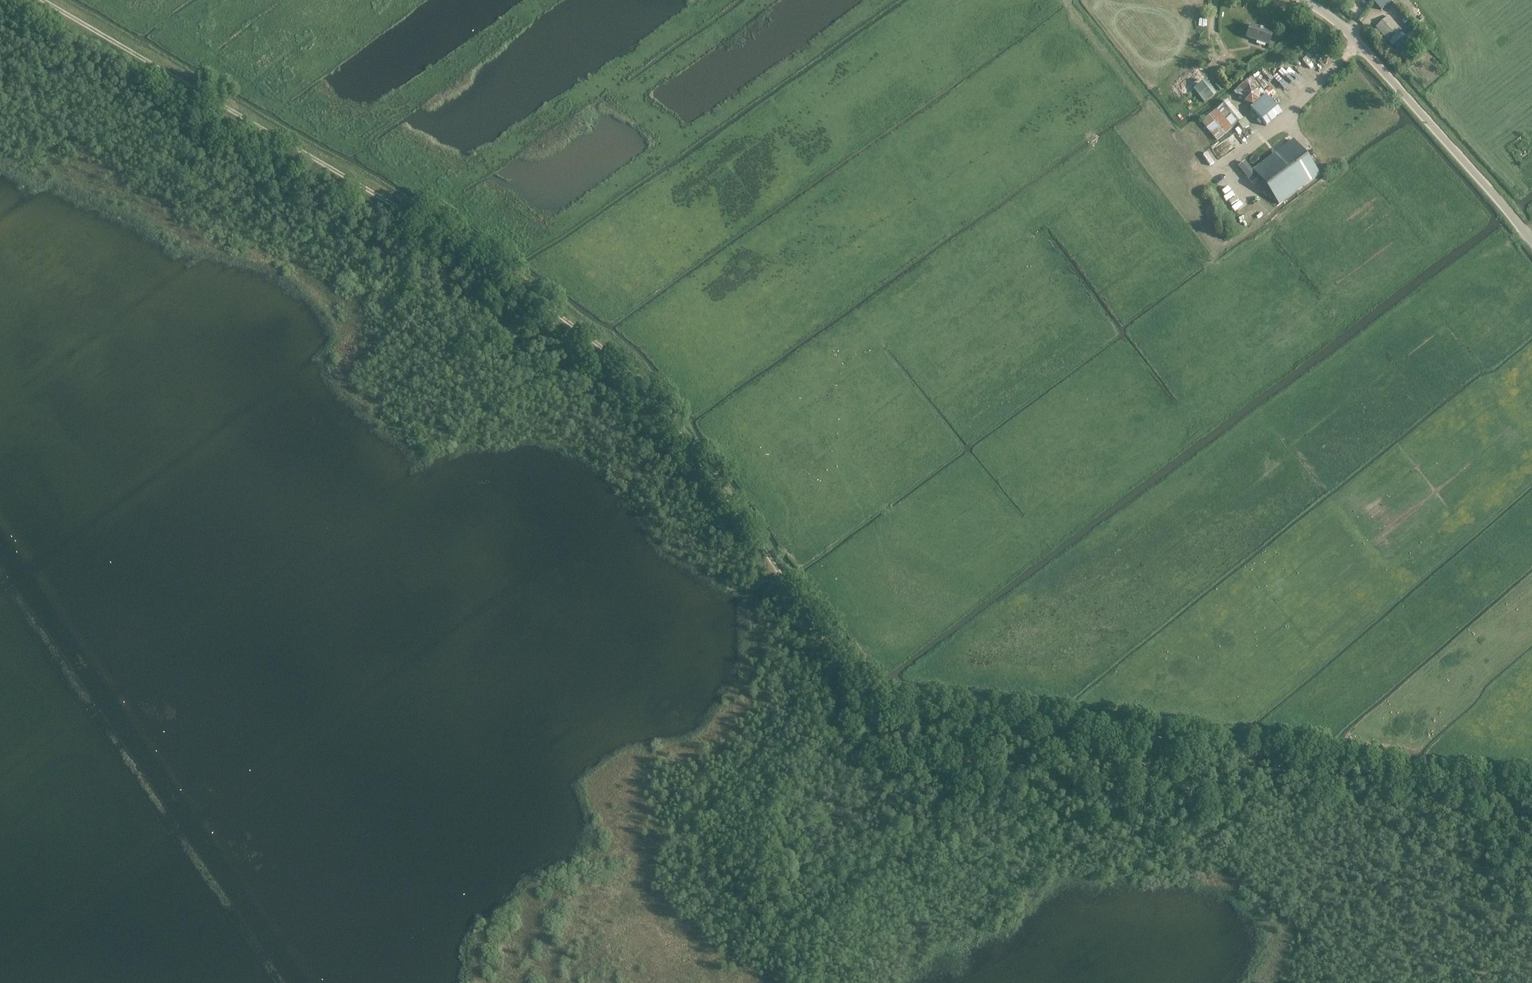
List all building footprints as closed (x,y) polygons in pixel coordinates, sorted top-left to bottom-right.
[(1373,0),(1381,10),(1391,1),(1390,0),(1374,0),(1373,0)] [(1404,34),(1409,30),(1392,10),(1388,14),(1404,34)] [(1390,42),(1402,32),(1389,16),(1377,26),(1390,42)] [(1247,37),(1269,45),(1273,32),(1251,25),(1247,37)] [(1404,59),(1425,42),(1415,29),(1393,46),(1404,59)] [(1429,58),(1422,64),(1426,69),(1434,63),(1429,58)] [(1175,85),(1183,96),(1196,87),(1207,78),(1199,68),(1175,85)] [(1207,78),(1196,87),(1205,99),(1216,91),(1207,78)] [(1281,115),(1265,95),(1249,108),(1266,128),(1281,115)] [(1242,120),(1226,101),(1215,109),(1231,129),(1242,120)] [(1216,141),(1231,129),(1215,109),(1200,122),(1216,141)] [(1240,130),(1244,136),(1251,132),(1247,126),(1240,130)] [(1319,175),(1292,140),(1252,171),(1278,206),(1319,175)] [(1249,173),(1243,176),(1247,184),(1254,180),(1249,173)] [(1245,216),(1251,204),(1243,200),(1237,212),(1245,216)]
